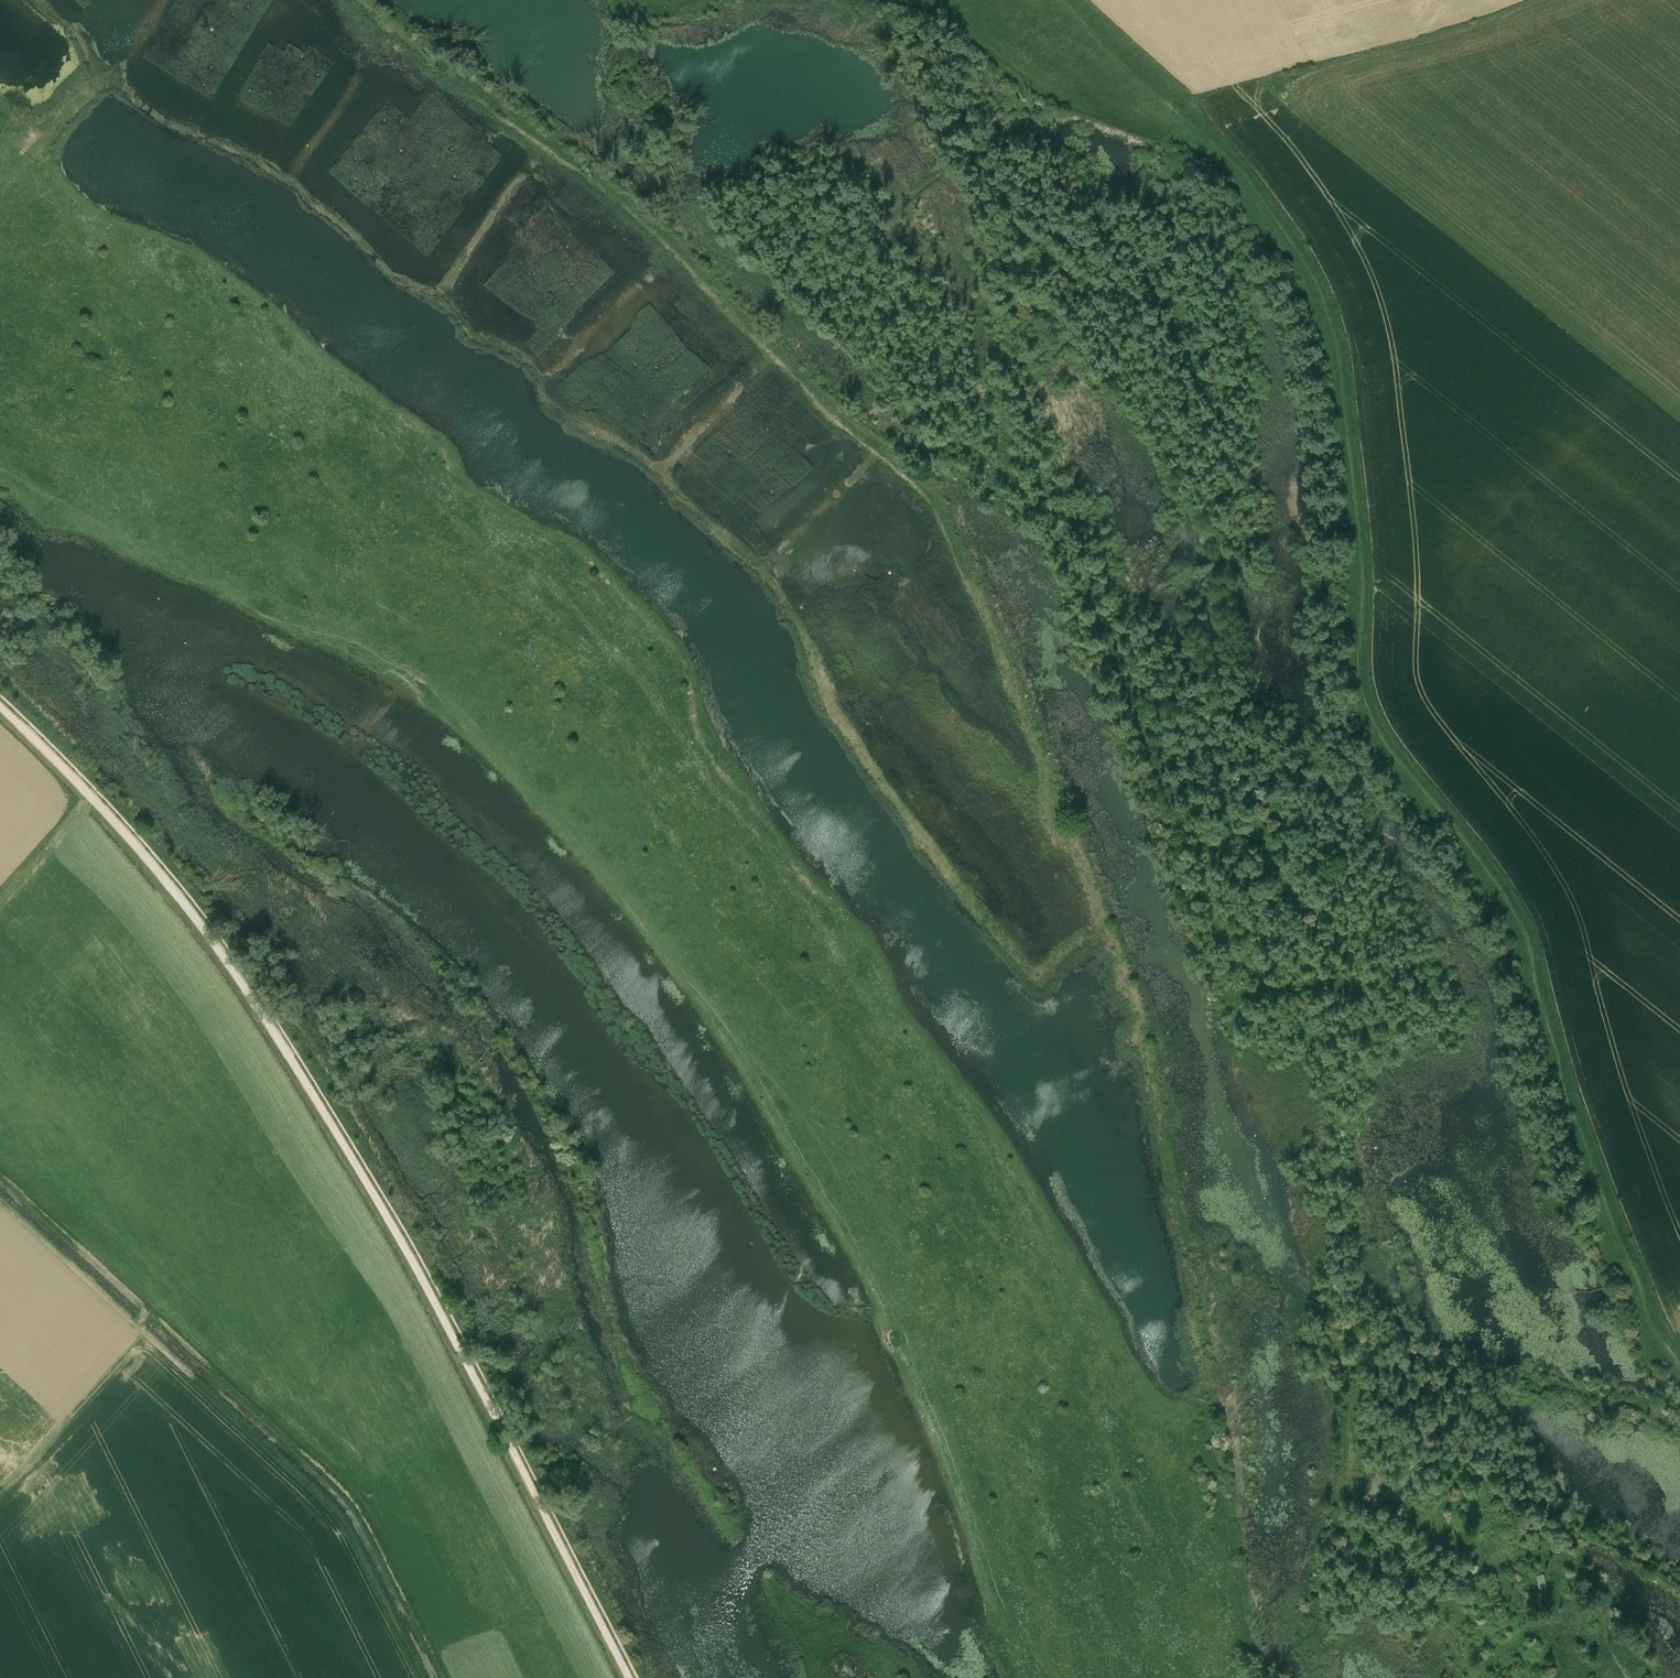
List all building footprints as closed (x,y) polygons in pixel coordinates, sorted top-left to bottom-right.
[(1545,1586),(1543,1574),(1536,1576),(1538,1588),(1545,1586)]
